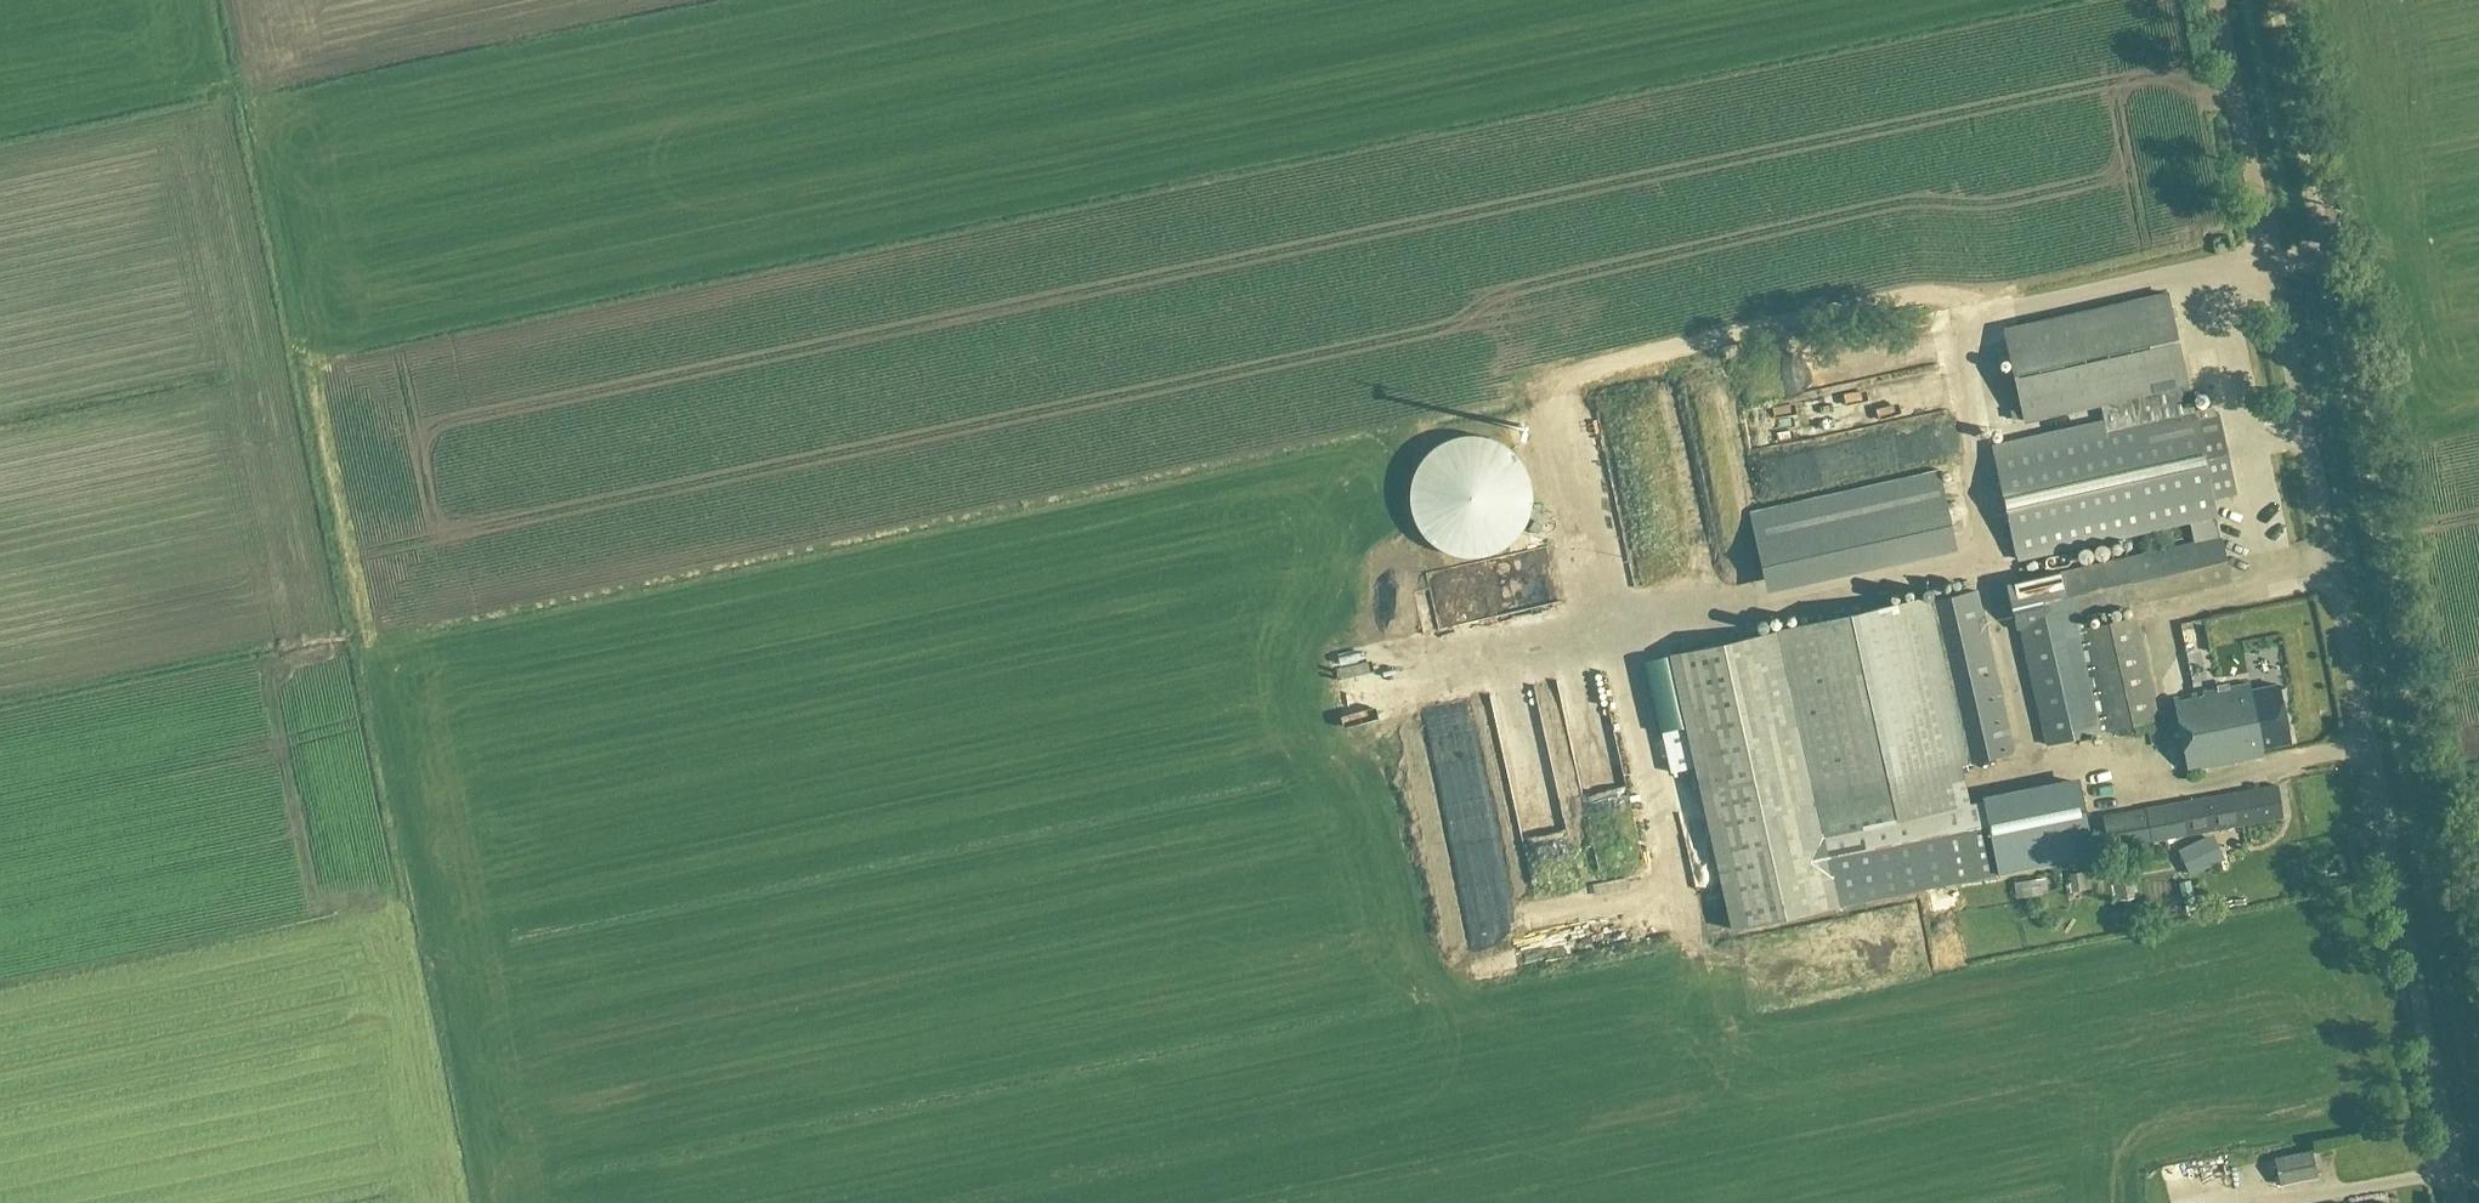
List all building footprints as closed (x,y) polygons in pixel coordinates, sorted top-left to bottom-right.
[(2216,415),(2194,420),(2165,295),(2002,331),(2023,422),(2127,399),(2131,418),(1993,449),(2018,558),(2189,520),(2194,544),(2010,585),(2046,745),(2158,720),(2135,619),(2089,629),(2086,615),(2230,582),(2212,501),(2235,496),(2216,415)] [(1411,481),(1408,496),(1410,511),(1415,526),(1423,539),(1434,549),(1448,556),(1463,559),(1478,559),(1493,555),(1506,548),(1517,537),(1525,524),(1530,510),(1531,495),(1528,480),(1522,466),(1512,454),(1499,444),(1485,439),(1469,437),(1454,439),(1439,445),(1427,454),(1417,467),(1411,481)] [(1749,513),(1763,574),(1952,532),(1938,471),(1749,513)] [(1983,802),(1971,805),(1962,764),(2014,752),(1977,591),(1923,603),(1922,599),(1671,657),(1733,929),(1838,905),(1921,888),(1925,909),(1950,904),(1946,884),(1997,873),(1983,802)] [(1687,727),(1671,657),(1644,663),(1660,733),(1687,727)] [(2173,700),(2187,771),(2264,756),(2262,749),(2289,744),(2278,687),(2251,692),(2250,685),(2173,700)] [(2095,778),(2069,783),(2083,857),(2109,853),(2108,849),(2282,818),(2276,787),(2103,818),(2095,778)] [(2177,849),(2189,876),(2224,860),(2212,834),(2177,849)] [(2312,1153),(2274,1161),(2279,1186),(2318,1178),(2312,1153)]
